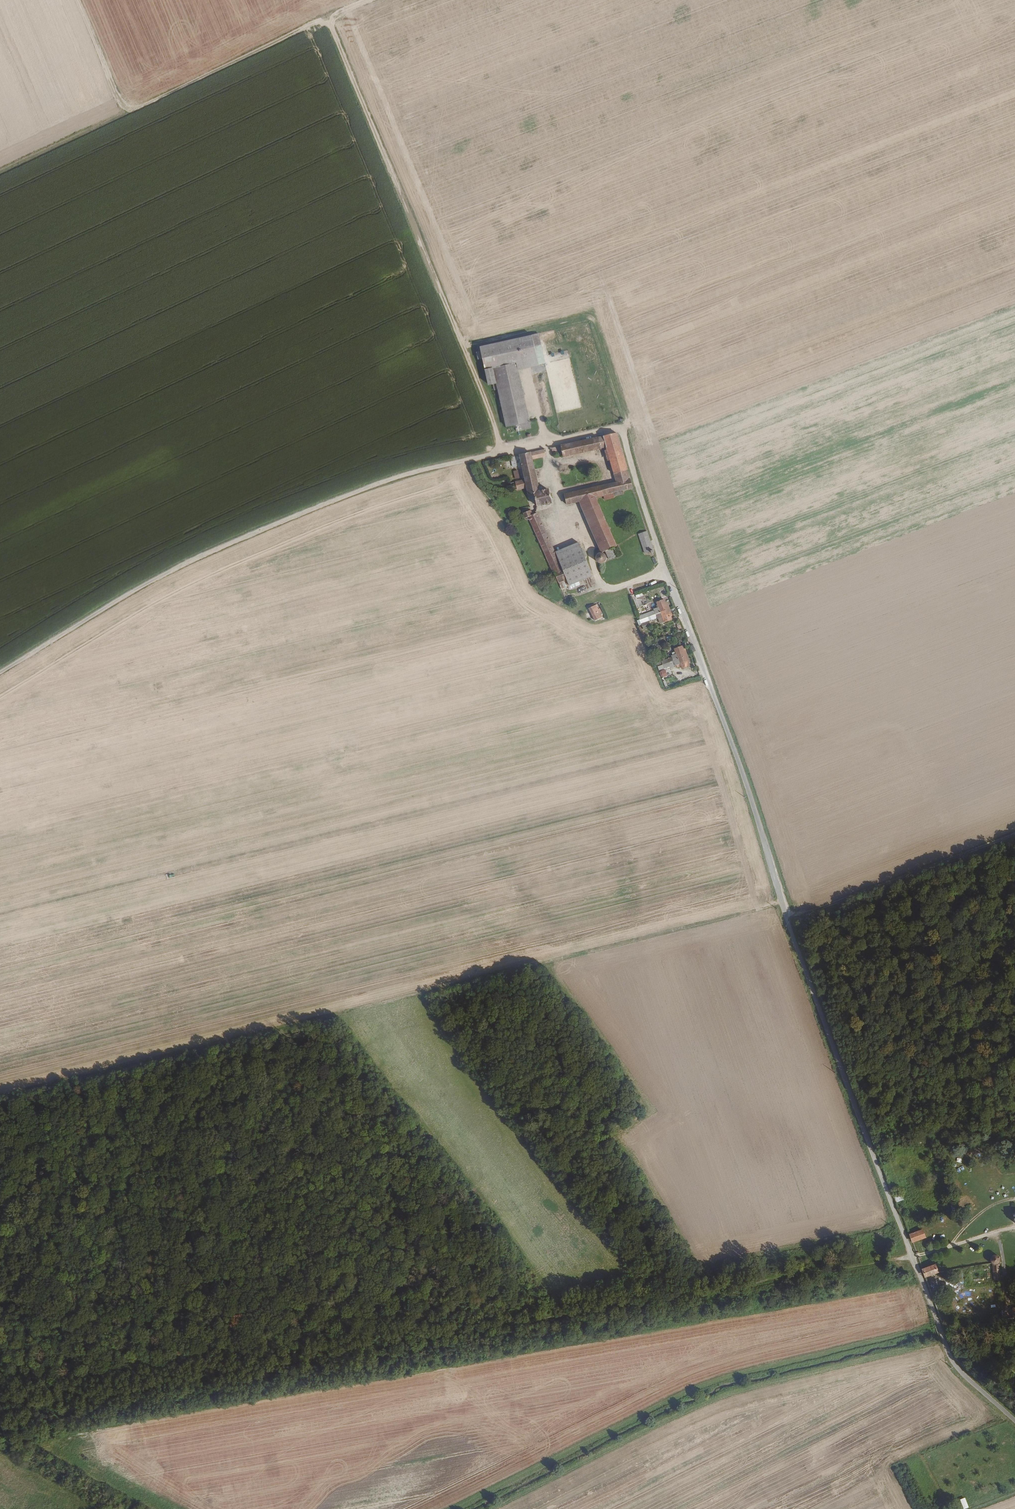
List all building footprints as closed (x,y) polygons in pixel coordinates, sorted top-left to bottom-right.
[(510,363),(537,357),(535,346),(540,345),(538,333),(480,346),(481,351),(477,352),(478,358),(482,358),(489,384),(493,383),(494,390),(495,389),(511,382),(514,381),(514,380),(510,363)] [(550,361),(568,359),(567,351),(549,354),(550,361)] [(518,379),(520,378),(518,369),(538,365),(537,357),(510,363),(514,380),(514,381),(518,379)] [(514,381),(511,382),(520,423),(526,422),(518,379),(514,381)] [(511,382),(495,389),(502,425),(503,427),(520,423),(511,382)] [(520,423),(503,427),(505,433),(527,429),(526,422),(520,423)] [(616,433),(560,445),(561,449),(563,457),(605,447),(606,450),(616,482),(565,494),(567,504),(581,501),(597,497),(605,495),(614,492),(623,490),(632,488),(616,433)] [(531,459),(544,456),(543,449),(519,454),(522,468),(519,469),(520,475),(524,474),(525,480),(514,482),(516,490),(527,488),(528,492),(525,493),(526,496),(528,496),(528,498),(535,496),(538,507),(552,503),(548,490),(539,492),(531,459)] [(597,497),(581,501),(584,509),(600,505),(599,501),(597,497)] [(596,541),(612,535),(600,505),(584,509),(596,541)] [(582,550),(581,551),(579,547),(556,555),(553,550),(538,513),(533,514),(530,510),(521,513),(524,518),(527,517),(557,583),(566,580),(568,585),(589,577),(583,558),(584,557),(582,550)] [(649,550),(652,549),(646,531),(638,533),(644,552),(649,550)] [(612,548),(616,547),(612,535),(596,541),(601,553),(606,551),(612,548)] [(553,550),(556,555),(579,547),(577,541),(553,550)] [(615,556),(612,548),(606,551),(609,559),(615,556)] [(606,559),(606,558),(606,556),(606,555),(605,554),(604,554),(602,553),(601,553),(599,552),(598,552),(595,555),(594,557),(594,558),(595,560),(595,561),(596,562),(597,563),(599,564),(601,564),(602,564),(603,563),(604,562),(605,561),(606,560),(606,559)] [(652,600),(655,606),(650,608),(654,617),(658,616),(661,622),(668,619),(666,614),(668,613),(663,600),(661,601),(660,597),(652,600)] [(596,605),(588,608),(595,621),(603,618),(596,605)] [(647,609),(640,611),(644,621),(651,618),(647,609)] [(671,648),(673,653),(669,655),(672,663),(677,662),(679,667),(686,665),(685,661),(687,660),(682,647),(680,648),(678,645),(671,648)] [(666,656),(659,659),(662,667),(670,665),(666,656)] [(925,1238),(922,1230),(910,1234),(912,1242),(925,1238)] [(1000,1260),(1000,1259),(1000,1258),(999,1257),(999,1256),(998,1256),(997,1255),(995,1255),(994,1255),(992,1256),(992,1257),(991,1258),(991,1259),(991,1261),(991,1262),(991,1263),(992,1264),(994,1283),(996,1283),(995,1280),(999,1280),(998,1264),(999,1264),(999,1263),(1000,1263),(1000,1262),(1000,1261),(1000,1260)] [(922,1269),(925,1276),(937,1272),(934,1264),(922,1269)] [(996,1311),(997,1320),(1014,1318),(1014,1309),(996,1311)] [(969,1507),(965,1498),(960,1500),(964,1508),(965,1508),(969,1507)]
